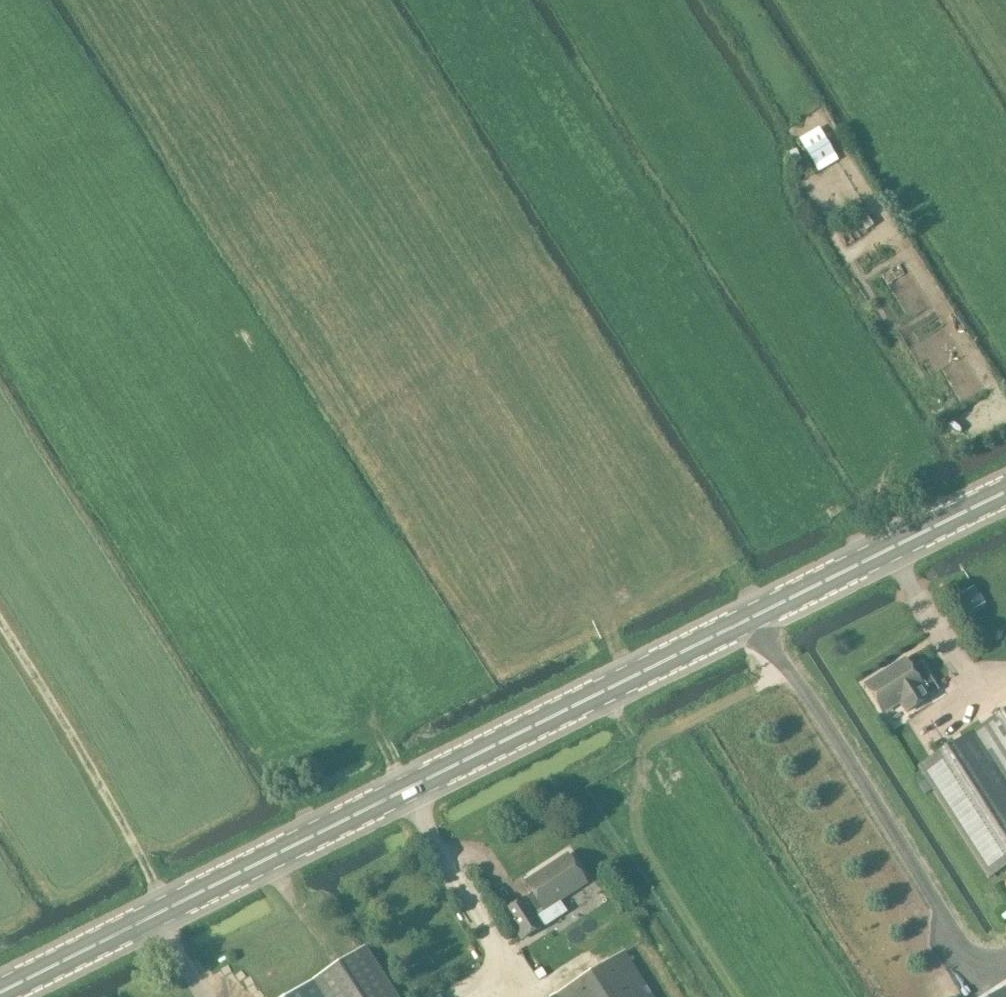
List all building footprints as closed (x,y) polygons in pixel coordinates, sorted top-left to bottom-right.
[(799,139),(804,149),(814,166),(817,172),(837,161),(834,155),(824,138),(819,128),(799,139)] [(974,587),(961,595),(972,613),(985,605),(974,587)] [(904,661),(864,686),(882,714),(899,703),(906,714),(928,699),(924,692),(934,685),(921,665),(911,671),(904,661)] [(1005,867),(1005,712),(917,769),(988,879),(1005,867)] [(526,901),(525,899),(505,913),(523,939),(543,926),(535,914),(544,909),(545,910),(586,883),(568,856),(527,883),(535,895),(526,901)] [(365,947),(287,996),(398,996),(365,947)] [(624,952),(553,996),(652,996),(624,952)]
